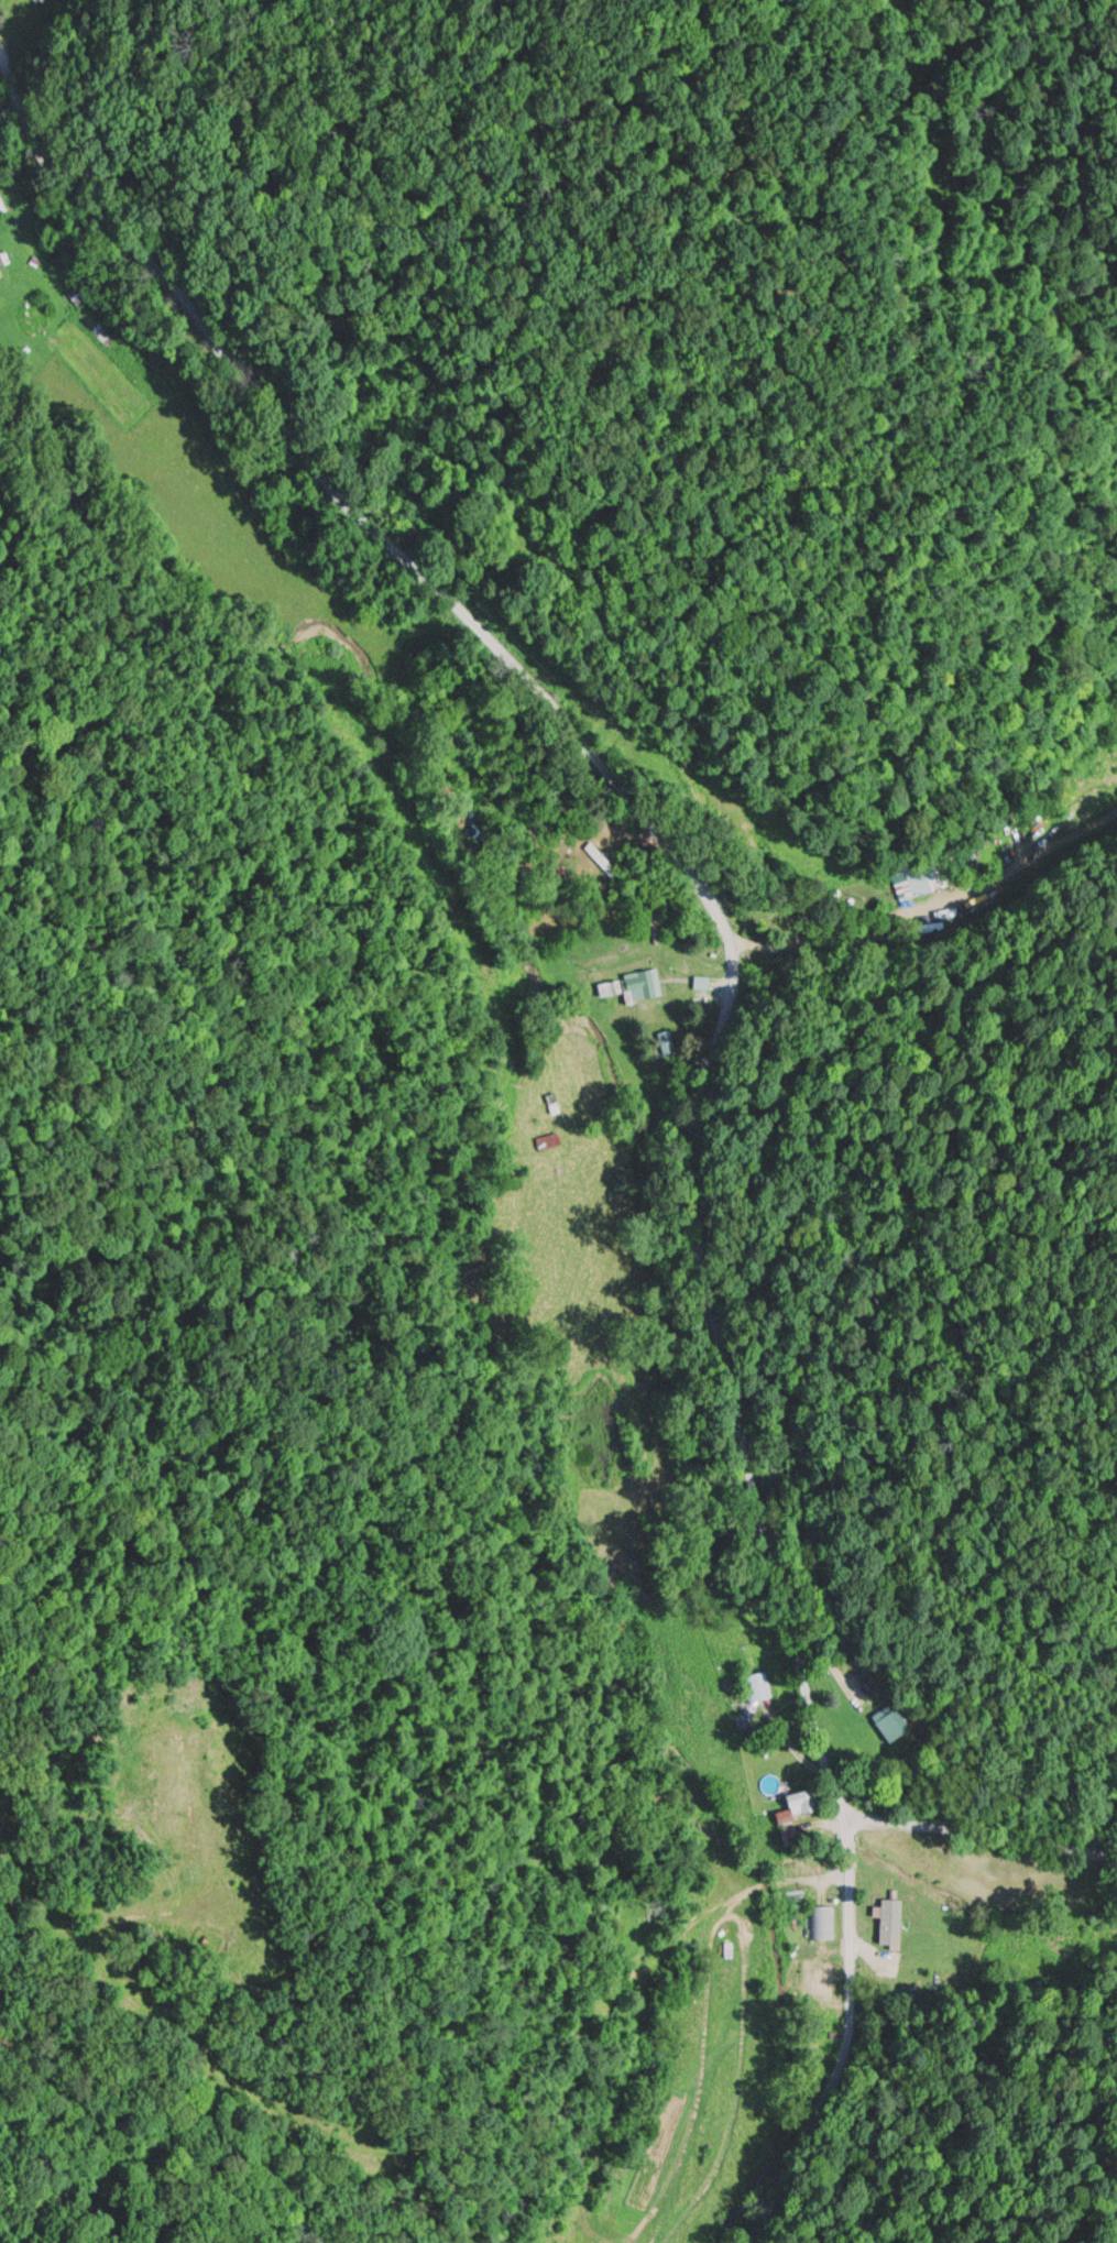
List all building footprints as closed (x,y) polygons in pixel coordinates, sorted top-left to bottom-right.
[(2,215),(11,210),(0,186),(0,211),(2,215)] [(84,316),(112,347),(120,340),(92,308),(84,316)] [(936,867),(937,887),(952,885),(951,866),(936,867)] [(628,972),(631,1000),(667,996),(664,968),(628,972)] [(680,1050),(676,1039),(666,1042),(670,1053),(680,1050)] [(750,1701),(775,1698),(772,1672),(747,1674),(750,1701)] [(896,1741),(913,1730),(894,1703),(878,1715),(896,1741)] [(792,1794),(795,1810),(785,1812),(787,1819),(819,1813),(814,1789),(792,1794)] [(904,1907),(903,1889),(877,1891),(879,1914),(894,1913),(893,1908),(904,1907)] [(839,1938),(839,1905),(815,1905),(815,1938),(839,1938)] [(889,1948),(905,1949),(906,1935),(889,1934),(889,1948)] [(673,2169),(681,2172),(685,2158),(677,2156),(673,2169)]
